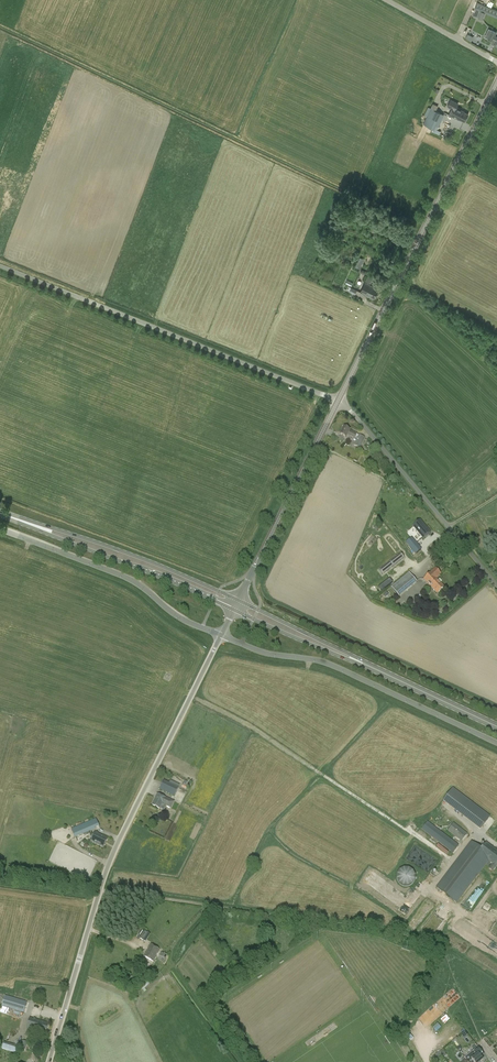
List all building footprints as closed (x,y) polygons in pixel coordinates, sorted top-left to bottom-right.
[(462,24),(459,30),(462,31),(460,36),(472,40),(474,36),(470,34),(472,28),(462,24)] [(484,37),(492,41),(493,40),(496,42),(494,45),(496,46),(496,37),(495,36),(496,33),(488,28),(484,37)] [(464,112),(456,108),(458,104),(450,100),(447,106),(451,108),(448,114),(460,120),(464,122),(468,114),(464,112)] [(423,124),(433,130),(432,132),(435,133),(444,115),(441,113),(443,108),(433,103),(423,124)] [(360,269),(364,259),(360,257),(356,266),(355,267),(360,269)] [(378,289),(370,284),(374,278),(369,275),(368,276),(365,275),(363,280),(365,281),(360,292),(374,298),(378,289)] [(347,291),(355,294),(357,290),(349,286),(347,291)] [(346,438),(347,435),(353,438),(352,441),(355,442),(354,445),(360,448),(365,437),(359,434),(359,435),(350,430),(344,427),(340,434),(346,438)] [(420,521),(415,525),(418,528),(416,530),(423,538),(430,533),(420,521)] [(414,541),(407,547),(412,552),(418,546),(414,541)] [(400,553),(381,569),(384,573),(393,566),(394,567),(396,566),(395,565),(404,558),(400,553)] [(394,577),(405,568),(401,564),(391,573),(394,577)] [(437,578),(441,574),(439,573),(435,569),(424,579),(437,593),(444,587),(436,579),(437,578)] [(409,572),(396,583),(404,593),(417,583),(409,572)] [(389,579),(382,585),(385,588),(392,582),(389,579)] [(164,780),(159,790),(174,797),(179,787),(164,780)] [(453,788),(446,797),(483,826),(490,817),(453,788)] [(160,809),(162,805),(171,809),(174,802),(157,794),(152,805),(160,809)] [(92,821),(71,829),(75,837),(96,829),(95,827),(98,826),(98,827),(99,826),(97,820),(96,819),(92,821)] [(453,853),(459,845),(427,821),(421,829),(453,853)] [(462,841),(468,833),(454,823),(448,831),(462,841)] [(95,833),(91,842),(103,848),(108,839),(95,833)] [(455,902),(484,863),(488,866),(491,863),(478,853),(481,849),(472,842),(437,888),(455,902)] [(478,853),(491,863),(492,864),(489,869),(493,872),(496,866),(496,851),(486,843),(481,849),(478,853)] [(414,869),(397,868),(396,885),(413,886),(414,869)] [(150,935),(145,931),(140,938),(146,941),(150,935)] [(153,961),(160,950),(151,945),(144,956),(153,961)] [(5,996),(2,1006),(24,1013),(27,1002),(5,996)] [(27,1029),(37,1032),(37,1031),(45,1034),(48,1024),(43,1022),(30,1018),(27,1029)] [(19,1047),(9,1043),(7,1050),(17,1053),(19,1047)] [(464,1058),(466,1060),(468,1061),(480,1061),(483,1060),(481,1057),(484,1054),(478,1047),(473,1051),(464,1058)]
